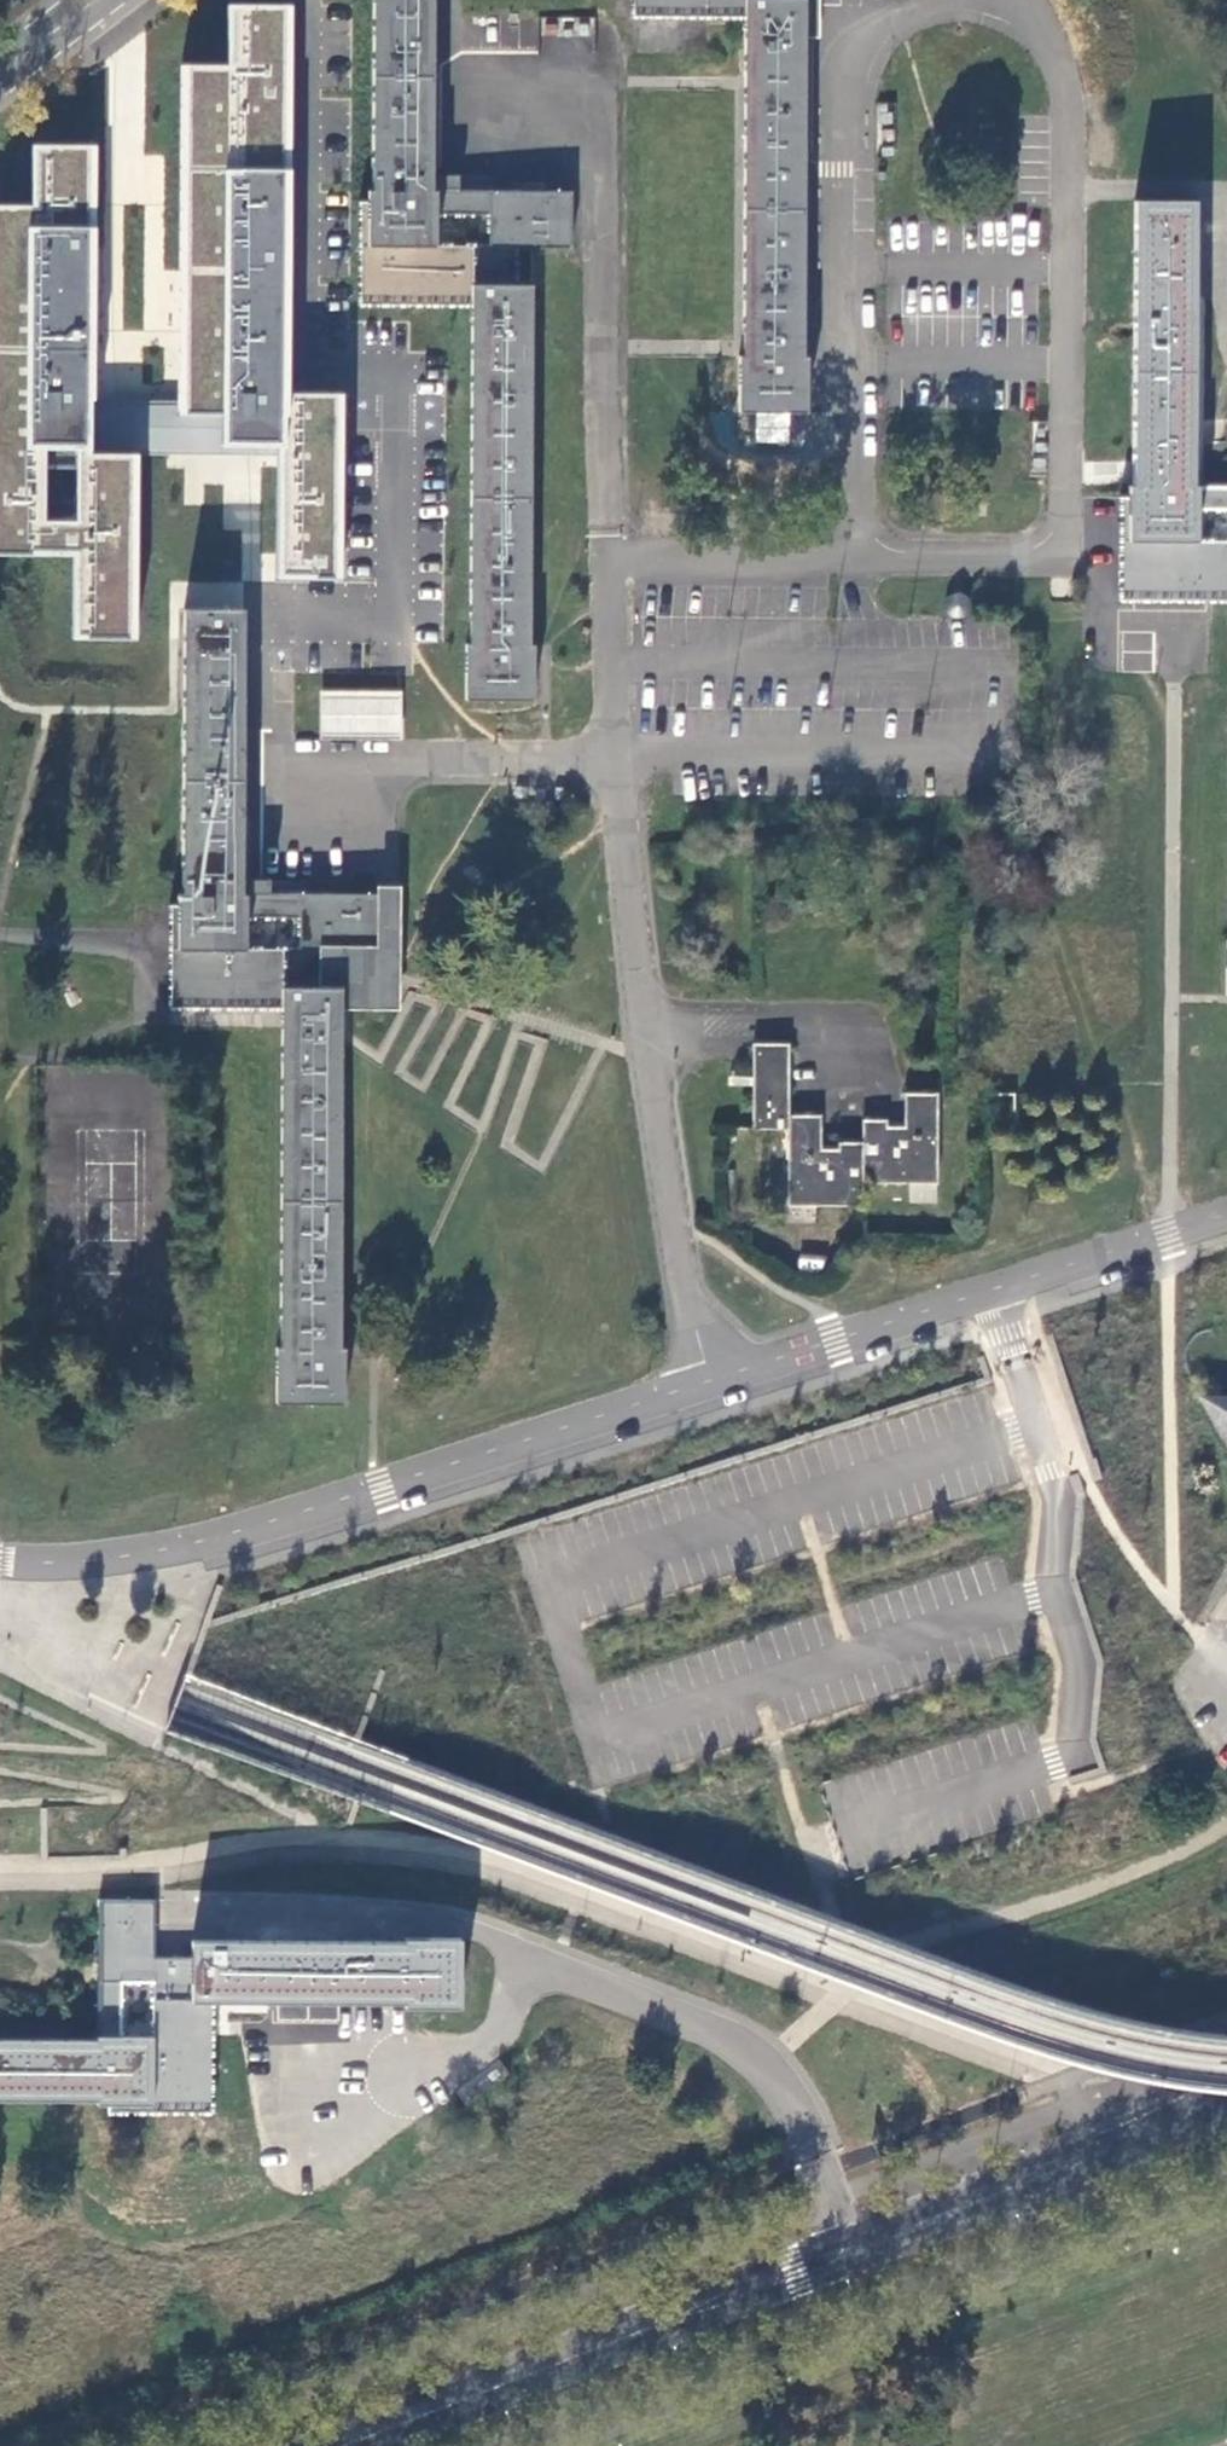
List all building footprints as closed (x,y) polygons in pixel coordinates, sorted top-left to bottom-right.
[(434,58),(434,0),(374,0),(374,191),(369,191),(369,203),(362,203),(360,306),(471,306),(470,644),(465,644),(465,700),(534,700),(535,656),(535,652),(535,643),(530,643),(531,284),(517,284),(517,245),(532,245),(573,246),(573,192),(545,192),(433,191),(433,181),(434,58)] [(822,0),(633,0),(633,16),(709,18),(725,18),(746,18),(746,75),(746,83),(744,346),(744,356),(740,356),(740,410),(807,412),(807,357),(804,357),(804,347),(806,83),(806,36),(822,36),(822,0)] [(93,143),(40,143),(39,202),(0,202),(0,547),(81,547),(81,634),(132,635),(133,448),(288,451),(287,572),(340,572),(342,391),(288,390),(293,3),(237,2),(236,60),(188,60),(184,402),(91,402),(93,143)] [(1193,486),(1193,456),(1193,452),(1195,202),(1135,201),(1134,284),(1134,311),(1134,318),(1133,448),(1133,452),(1133,456),(1133,486),(1129,486),(1129,498),(1122,498),(1120,600),(1213,602),(1226,602),(1226,486),(1193,486)] [(956,616),(959,616),(961,616),(964,616),(968,613),(970,610),(971,605),(971,601),(968,597),(964,594),(960,594),(956,594),(952,597),(949,601),(949,605),(950,610),(953,613),(956,616)] [(247,892),(244,892),(243,885),(243,879),(241,608),(181,607),(181,892),(177,892),(177,905),(169,905),(169,941),(169,1008),(284,1008),(284,1016),(284,1025),(283,1345),(278,1346),(277,1402),(346,1402),(347,1358),(347,1353),(347,1346),(342,1346),(343,1038),(343,1006),(343,986),(321,986),(321,968),(321,943),(379,944),(378,893),(357,893),(307,893),(247,892)] [(322,689),(321,739),(393,739),(403,739),(404,691),(322,689)] [(321,968),(321,986),(343,986),(343,1006),(349,1006),(354,1006),(401,1008),(401,978),(401,970),(402,885),(390,885),(379,884),(378,893),(379,944),(321,943),(321,968)] [(938,1092),(907,1092),(904,1126),(886,1125),(887,1119),(863,1118),(862,1142),(838,1142),(838,1149),(820,1149),(821,1115),(788,1114),(789,1043),(753,1043),(753,1086),(752,1128),(774,1128),(789,1128),(789,1157),(788,1204),(861,1205),(861,1181),(912,1181),(937,1181),(938,1092)] [(997,1110),(1013,1111),(1014,1094),(997,1094),(997,1110)] [(1210,1400),(1226,1431),(1226,1400),(1210,1400)] [(155,1901),(99,1901),(99,1929),(99,1962),(98,1968),(98,1982),(98,2040),(0,2039),(0,2099),(97,2100),(97,2103),(108,2103),(108,2111),(155,2112),(212,2112),(211,1999),(239,1999),(404,2000),(404,2004),(459,2005),(461,1937),(404,1937),(404,1942),(192,1940),(192,1956),(155,1956),(155,1901)]
